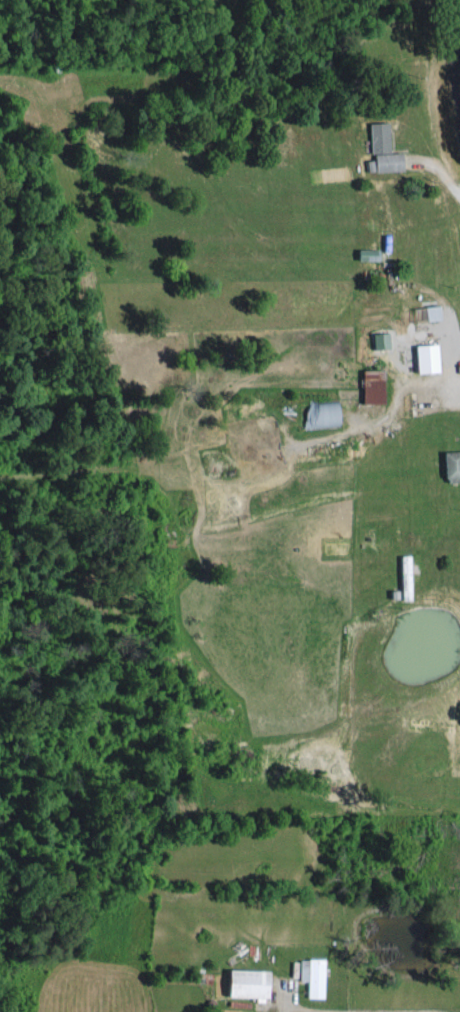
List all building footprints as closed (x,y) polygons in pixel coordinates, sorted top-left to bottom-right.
[(401,168),(400,150),(386,151),(385,120),(367,120),(369,157),(364,158),(364,170),(401,168)] [(354,258),(377,258),(378,247),(354,247),(354,258)] [(435,317),(434,303),(408,304),(409,318),(435,317)] [(369,331),(369,347),(386,346),(386,330),(369,331)] [(434,370),(433,342),(410,342),(411,370),(434,370)] [(359,402),(380,401),(379,367),(359,367),(359,402)] [(335,399),(305,399),(304,425),(335,425),(335,399)] [(440,449),(441,480),(459,479),(459,449),(440,449)] [(320,996),(321,957),(297,956),(296,978),(304,978),(304,996),(320,996)] [(220,995),(252,995),(252,1000),(261,1000),(262,968),(221,967),(220,995)]
